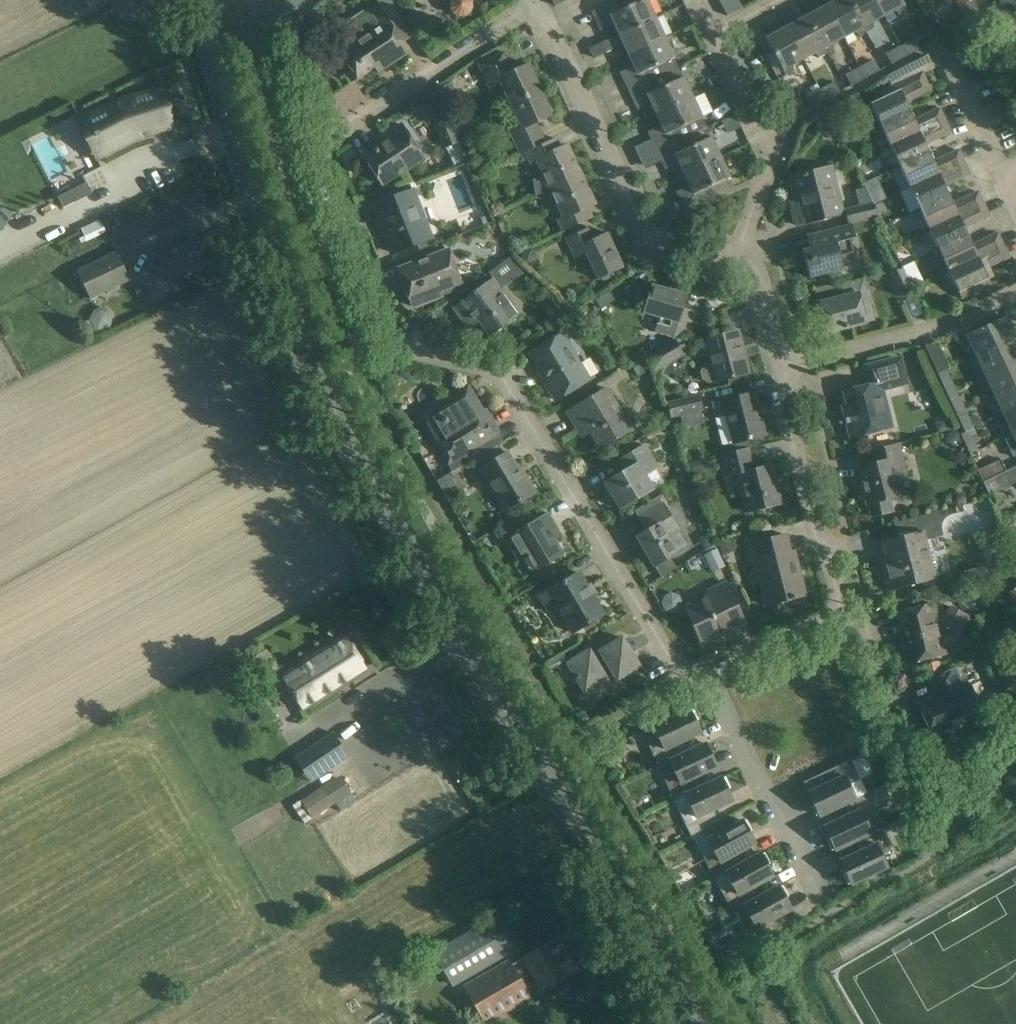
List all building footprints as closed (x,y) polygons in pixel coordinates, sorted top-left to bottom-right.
[(390,0),(379,0),(361,12),(357,15),(369,33),(339,53),(345,63),(356,79),(374,67),(377,72),(389,64),(407,53),(401,43),(413,35),(390,0)] [(451,1),(451,2),(450,3),(450,4),(450,5),(450,6),(450,7),(451,8),(451,9),(451,10),(452,11),(452,12),(453,12),(454,13),(454,14),(455,14),(456,15),(457,15),(458,15),(459,16),(460,16),(461,16),(462,16),(463,16),(464,15),(465,15),(466,14),(467,14),(468,13),(469,12),(469,11),(470,11),(470,10),(471,9),(471,8),(471,7),(471,6),(471,5),(471,4),(471,3),(471,2),(471,1),(470,1),(470,0),(452,0),(451,1)] [(619,34),(655,17),(647,0),(641,0),(635,2),(634,0),(622,0),(620,1),(624,8),(619,10),(614,0),(592,11),(601,30),(614,23),(619,34)] [(849,0),(836,0),(826,5),(843,38),(851,33),(856,35),(857,37),(866,32),(849,0)] [(875,0),(849,0),(866,32),(873,28),(873,26),(874,22),(884,16),(875,0)] [(884,16),(892,11),(896,12),(898,15),(907,10),(901,0),(875,0),(884,16)] [(1011,8),(1007,0),(1006,0),(991,8),(996,16),(1011,8)] [(1011,8),(1015,6),(1015,0),(1007,0),(1011,8)] [(843,38),(826,5),(806,16),(826,54),(833,49),(832,47),(833,43),(843,38)] [(979,14),(966,21),(971,30),(984,23),(979,14)] [(826,54),(806,16),(786,27),(803,59),(811,55),(816,56),(818,58),(826,54)] [(655,17),(619,34),(606,40),(589,48),(594,58),(610,50),(610,49),(623,43),(628,54),(664,37),(655,17)] [(957,38),(971,30),(966,21),(952,28),(957,38)] [(317,38),(310,23),(295,30),(301,45),(317,38)] [(803,59),(786,27),(765,38),(785,76),(794,71),(792,69),(793,65),(803,59)] [(678,67),(664,37),(628,54),(633,66),(620,72),(629,91),(678,67)] [(914,39),(900,47),(905,56),(919,49),(914,39)] [(905,56),(900,47),(886,55),(891,64),(905,56)] [(499,82),(509,104),(541,89),(529,64),(512,71),(503,52),(478,64),(489,87),(499,82)] [(874,61),(860,69),(865,78),(879,70),(874,61)] [(678,67),(629,91),(638,109),(651,103),(656,114),(692,97),(678,67)] [(851,86),(865,78),(860,69),(846,76),(851,86)] [(880,126),(910,112),(905,102),(930,90),(922,72),(879,92),(882,98),(870,103),(880,126)] [(834,83),(820,90),(825,100),(839,92),(834,83)] [(168,119),(159,89),(119,101),(80,121),(91,143),(96,141),(102,153),(133,138),(130,131),(168,119)] [(541,89),(509,104),(519,125),(508,130),(520,154),(525,151),(545,142),(536,122),(552,115),(541,89)] [(811,107),(825,100),(820,90),(806,98),(811,107)] [(692,97),(656,114),(661,125),(648,131),(657,150),(706,127),(692,97)] [(910,112),(880,126),(890,147),(945,121),(939,108),(913,120),(910,112)] [(459,142),(446,113),(432,119),(446,148),(459,142)] [(945,121),(890,147),(900,167),(929,153),(925,144),(950,132),(945,121)] [(423,158),(400,124),(384,135),(387,140),(364,156),(382,185),(423,158)] [(65,192),(89,182),(65,127),(42,137),(65,192)] [(706,127),(657,150),(666,169),(679,163),(684,173),(720,156),(706,127)] [(550,189),(580,175),(567,145),(559,149),(554,138),(545,142),(525,151),(531,163),(537,161),(543,175),(531,181),(537,195),(550,189)] [(465,160),(460,148),(449,152),(454,164),(465,160)] [(900,167),(910,188),(964,162),(958,150),(933,162),(929,153),(900,167)] [(720,156),(684,173),(689,185),(676,191),(685,210),(734,187),(729,177),(720,156)] [(471,174),(466,161),(450,167),(455,179),(471,174)] [(910,188),(919,208),(948,195),(944,185),(969,174),(964,162),(910,188)] [(842,214),(830,167),(794,176),(802,208),(792,211),(796,225),(842,214)] [(580,175),(550,189),(563,217),(557,220),(563,231),(592,218),(587,207),(594,203),(580,175)] [(847,225),(851,224),(878,217),(873,205),(873,204),(868,195),(865,188),(855,190),(859,205),(843,209),(847,225)] [(419,205),(413,190),(379,203),(388,225),(382,227),(392,253),(426,239),(413,207),(419,205)] [(874,192),(868,195),(873,204),(878,201),(874,192)] [(919,208),(929,229),(983,204),(978,192),(952,203),(948,195),(919,208)] [(929,229),(939,250),(968,237),(963,227),(989,215),(983,204),(929,229)] [(851,224),(847,225),(812,234),(815,247),(802,250),(809,278),(843,269),(840,256),(853,253),(850,239),(854,238),(851,224)] [(592,239),(587,228),(566,238),(574,257),(585,252),(598,279),(623,267),(607,232),(592,239)] [(968,237),(939,250),(948,271),(1003,245),(997,233),(972,245),(968,237)] [(206,263),(193,236),(173,246),(174,248),(168,250),(167,249),(155,254),(168,282),(206,263)] [(1003,245),(948,271),(961,298),(990,284),(983,269),(1008,257),(1003,245)] [(532,247),(520,253),(526,264),(533,261),(536,255),(532,247)] [(460,282),(448,250),(398,269),(413,307),(431,299),(441,296),(439,290),(460,282)] [(78,271),(91,299),(130,280),(116,252),(78,271)] [(913,290),(902,269),(888,272),(899,296),(913,290)] [(499,289),(492,279),(453,307),(468,328),(479,320),(490,335),(522,312),(503,286),(499,289)] [(870,306),(864,279),(840,284),(843,296),(812,304),(815,315),(823,313),(828,332),(866,323),(862,308),(870,306)] [(686,295),(651,285),(643,312),(659,317),(654,332),(673,338),(693,327),(697,313),(682,309),(686,295)] [(609,291),(595,300),(601,308),(614,300),(609,291)] [(107,309),(102,307),(96,308),(92,311),(88,320),(80,323),(86,337),(110,327),(112,317),(111,313),(107,309)] [(1006,322),(1008,321),(1006,316),(967,334),(977,354),(1012,337),(1006,322)] [(715,382),(729,378),(749,373),(738,330),(718,335),(695,341),(699,358),(708,355),(711,364),(704,366),(700,372),(702,379),(708,383),(715,382)] [(588,380),(561,334),(530,352),(546,380),(544,381),(555,400),(564,395),(572,390),(581,385),(588,380)] [(986,374),(1015,359),(1015,345),(1015,342),(1015,339),(1015,336),(1012,337),(977,354),(986,374)] [(672,340),(644,356),(652,368),(655,373),(682,357),(672,340)] [(924,347),(937,373),(945,369),(949,368),(936,341),(924,347)] [(644,356),(630,364),(638,377),(652,368),(644,356)] [(995,394),(1015,384),(1015,359),(986,374),(995,394)] [(897,386),(891,363),(867,369),(871,384),(842,391),(849,417),(845,418),(850,438),(892,428),(883,390),(897,386)] [(946,393),(954,389),(945,369),(937,373),(946,393)] [(995,394),(1004,413),(1015,408),(1015,384),(995,394)] [(572,390),(564,395),(567,401),(585,391),(581,385),(572,390)] [(630,429),(605,388),(563,414),(567,412),(575,425),(583,420),(600,448),(630,429)] [(946,393),(955,413),(964,409),(954,389),(946,393)] [(764,435),(753,392),(712,403),(716,417),(725,414),(732,443),(764,435)] [(701,410),(697,395),(667,403),(671,418),(701,410)] [(456,469),(472,459),(498,444),(503,441),(496,429),(497,428),(489,414),(482,412),(480,414),(474,404),(465,409),(464,408),(459,407),(458,408),(452,399),(425,415),(456,469)] [(1013,433),(1015,432),(1015,408),(1004,413),(998,416),(1001,423),(1007,420),(1013,433)] [(965,433),(968,431),(973,429),(972,428),(982,423),(979,417),(973,414),(967,417),(964,409),(955,413),(965,433)] [(939,422),(936,427),(938,433),(947,430),(945,420),(939,422)] [(968,431),(965,433),(960,435),(962,439),(969,454),(977,450),(968,431)] [(955,447),(961,440),(952,432),(946,439),(955,447)] [(1013,433),(1005,437),(1014,457),(1015,456),(1015,432),(1013,433)] [(865,500),(866,504),(869,503),(872,518),(893,513),(889,498),(902,495),(897,477),(907,474),(899,443),(871,450),(871,451),(876,450),(879,462),(857,467),(862,487),(858,488),(861,501),(865,500)] [(498,444),(472,459),(503,511),(535,492),(525,475),(522,477),(507,452),(504,454),(498,444)] [(657,468),(643,445),(624,457),(630,467),(604,483),(619,508),(652,489),(644,476),(657,468)] [(746,471),(740,449),(720,454),(726,477),(737,474),(746,513),(782,504),(771,464),(746,471)] [(976,470),(982,481),(1005,471),(999,459),(976,470)] [(1005,471),(982,481),(988,494),(1015,481),(1015,466),(1005,471)] [(692,477),(683,481),(686,487),(692,489),(697,486),(692,477)] [(687,546),(659,497),(635,511),(646,531),(636,537),(654,566),(669,556),(687,546)] [(927,547),(925,540),(942,535),(941,529),(941,527),(941,523),(943,520),(946,517),(947,516),(950,514),(963,511),(962,506),(894,523),(898,538),(882,542),(886,557),(880,559),(888,590),(922,581),(923,586),(934,583),(933,579),(934,578),(934,577),(938,576),(931,546),(927,547)] [(557,528),(547,512),(505,537),(519,561),(528,556),(537,570),(563,554),(550,532),(557,528)] [(511,520),(499,527),(504,535),(516,528),(511,520)] [(792,563),(785,534),(750,543),(756,566),(757,565),(756,563),(762,562),(772,604),(805,595),(796,562),(792,563)] [(719,545),(723,554),(734,550),(729,540),(719,545)] [(704,555),(711,569),(723,564),(717,549),(704,555)] [(669,556),(654,566),(660,576),(675,567),(669,556)] [(985,568),(964,572),(966,583),(987,578),(985,568)] [(603,614),(578,573),(539,596),(548,610),(556,605),(572,632),(603,614)] [(745,624),(726,583),(712,589),(714,594),(684,607),(701,644),(732,629),(731,626),(742,621),(744,624),(745,624)] [(665,596),(662,603),(665,609),(672,612),(678,609),(681,602),(678,596),(671,593),(665,596)] [(937,622),(932,603),(896,612),(905,644),(902,644),(906,663),(945,653),(941,639),(958,634),(969,615),(950,605),(942,621),(937,622)] [(639,667),(622,637),(600,651),(601,653),(594,657),(590,650),(567,663),(583,689),(595,682),(597,685),(607,679),(606,677),(613,673),(617,680),(639,667)] [(366,669),(347,638),(284,678),(303,709),(366,669)] [(566,660),(561,652),(544,663),(549,671),(566,660)] [(938,662),(924,665),(926,675),(940,672),(938,662)] [(961,684),(954,667),(928,679),(936,695),(917,704),(933,738),(982,716),(966,682),(961,684)] [(583,709),(575,714),(582,725),(590,720),(583,709)] [(658,766),(668,761),(680,755),(675,744),(700,732),(689,709),(653,726),(660,740),(648,746),(658,766)] [(349,756),(334,733),(295,759),(311,782),(349,756)] [(705,743),(680,755),(668,761),(675,775),(664,781),(674,801),(684,796),(697,790),(696,789),(691,778),(716,766),(705,743)] [(808,792),(819,816),(867,793),(851,759),(828,770),(833,781),(808,792)] [(295,804),(308,823),(355,792),(343,773),(295,804)] [(697,790),(684,796),(691,809),(680,814),(691,836),(713,824),(707,812),(732,800),(721,777),(696,789),(697,790)] [(867,793),(819,816),(844,804),(849,815),(824,826),(835,850),(871,832),(864,819),(876,813),(873,807),(893,797),(886,784),(867,793)] [(714,879),(725,873),(736,866),(730,856),(755,843),(742,820),(706,840),(714,853),(703,859),(714,879)] [(883,827),(871,832),(860,838),(865,849),(840,861),(851,884),(887,867),(880,853),(892,847),(883,827)] [(732,911),(743,905),(754,899),(749,889),(773,875),(760,853),(736,866),(725,873),(732,886),(721,892),(732,911)] [(779,886),(754,899),(743,905),(750,918),(739,924),(750,944),(772,932),(767,922),(791,908),(779,886)] [(516,949),(497,916),(436,952),(455,984),(516,949)] [(499,967),(464,987),(485,1022),(487,1021),(530,996),(528,993),(537,988),(540,986),(541,989),(576,969),(564,949),(557,938),(549,942),(523,957),(523,958),(511,964),(509,961),(499,967)]
